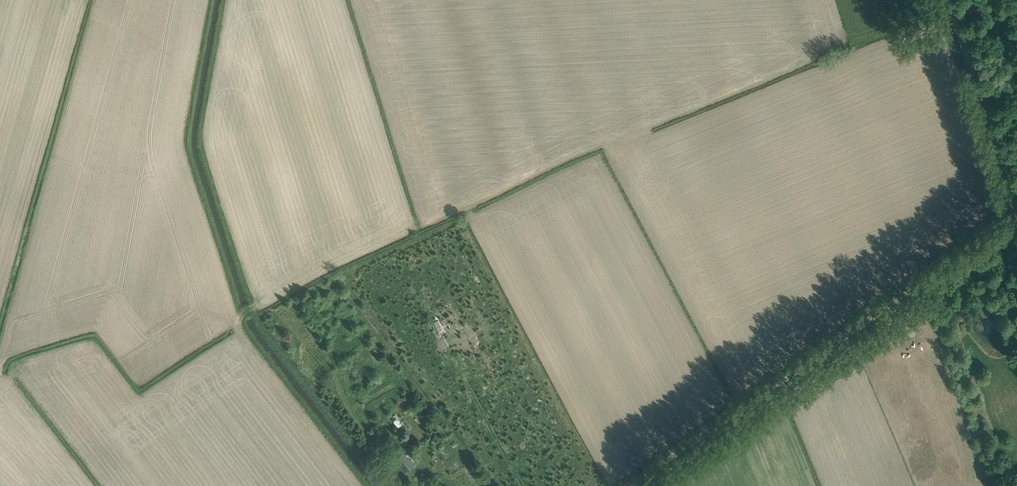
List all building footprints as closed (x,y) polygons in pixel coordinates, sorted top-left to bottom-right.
[(437,320),(431,323),(436,332),(442,329),(437,320)] [(415,464),(403,449),(394,457),(406,472),(415,464)]
